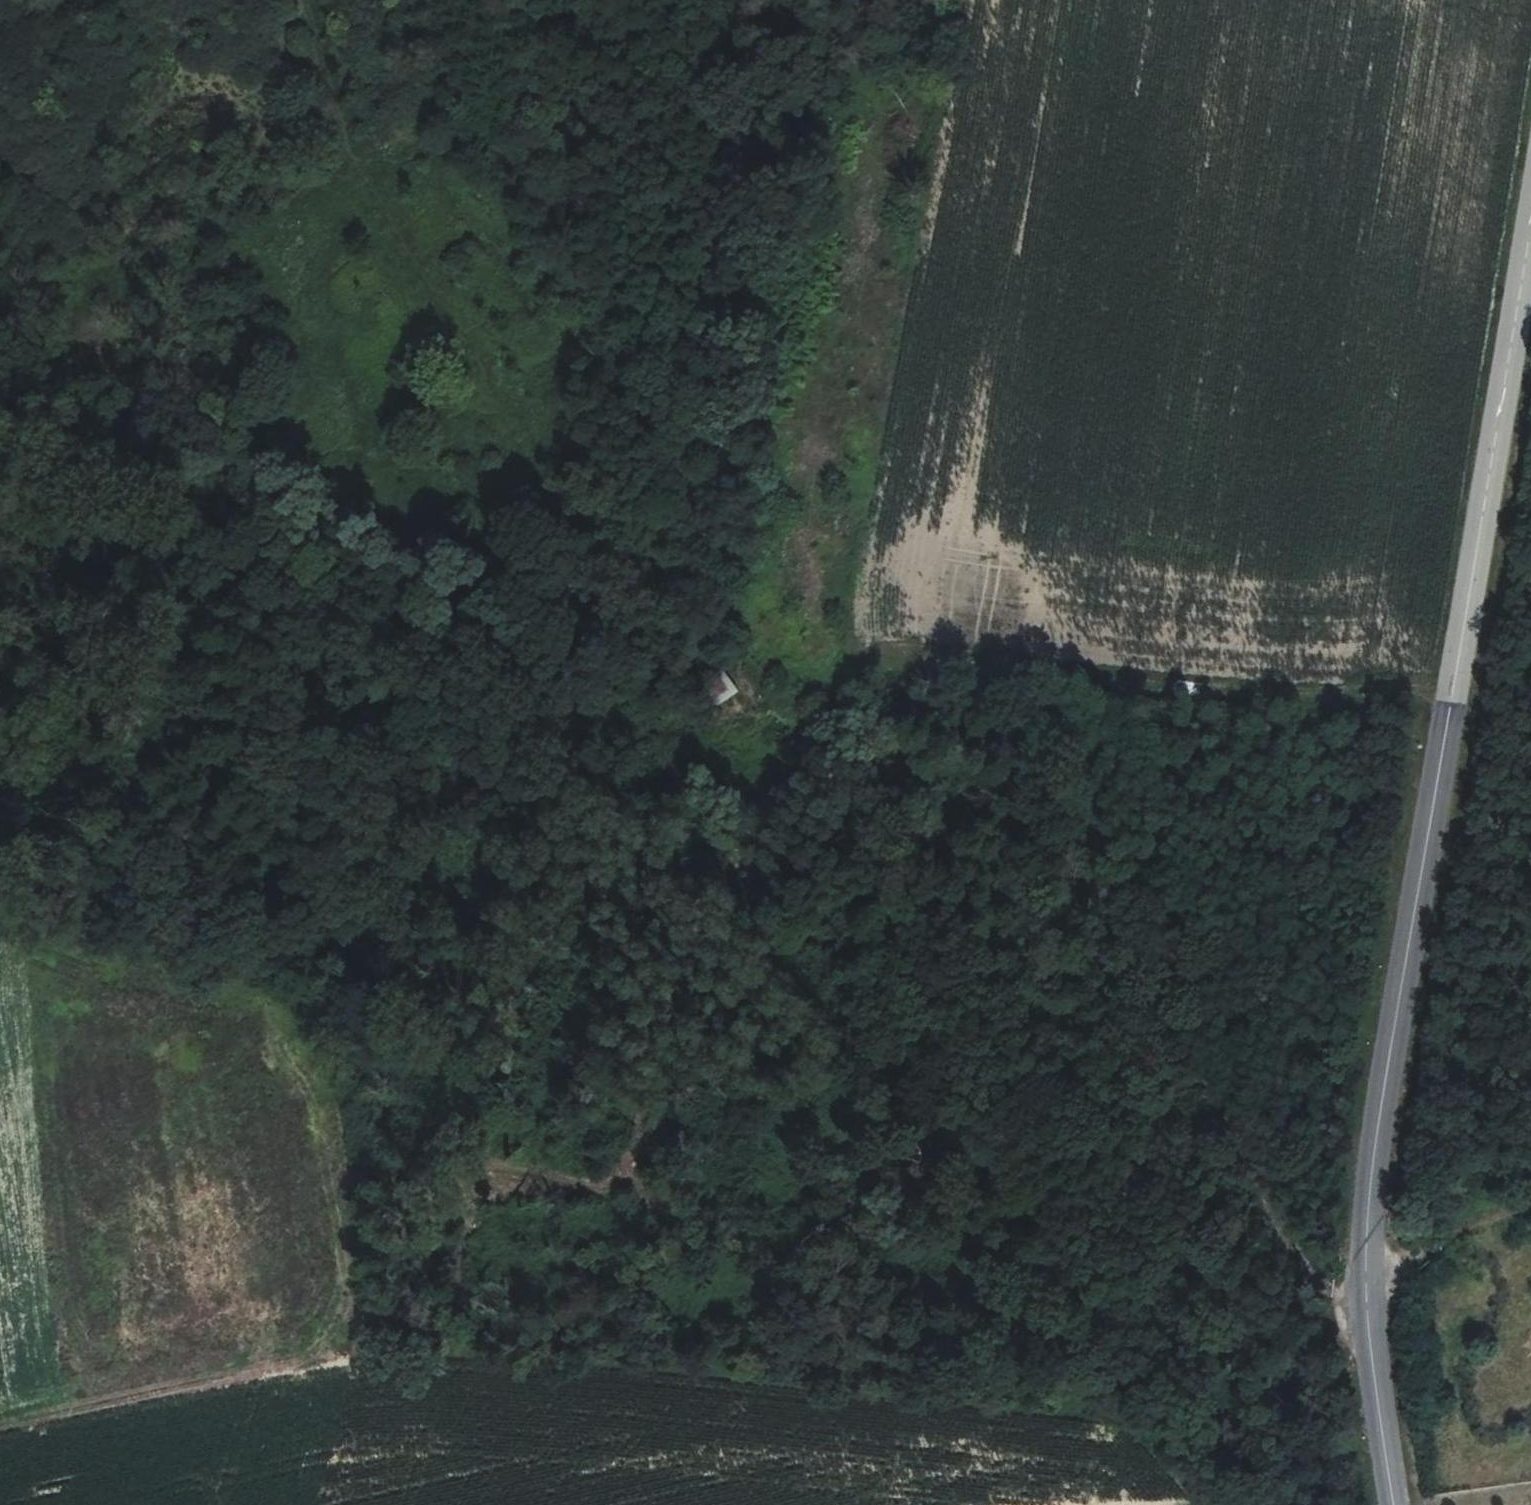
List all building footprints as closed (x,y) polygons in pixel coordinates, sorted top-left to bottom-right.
[(697,684),(709,707),(735,695),(723,671),(697,684)]
